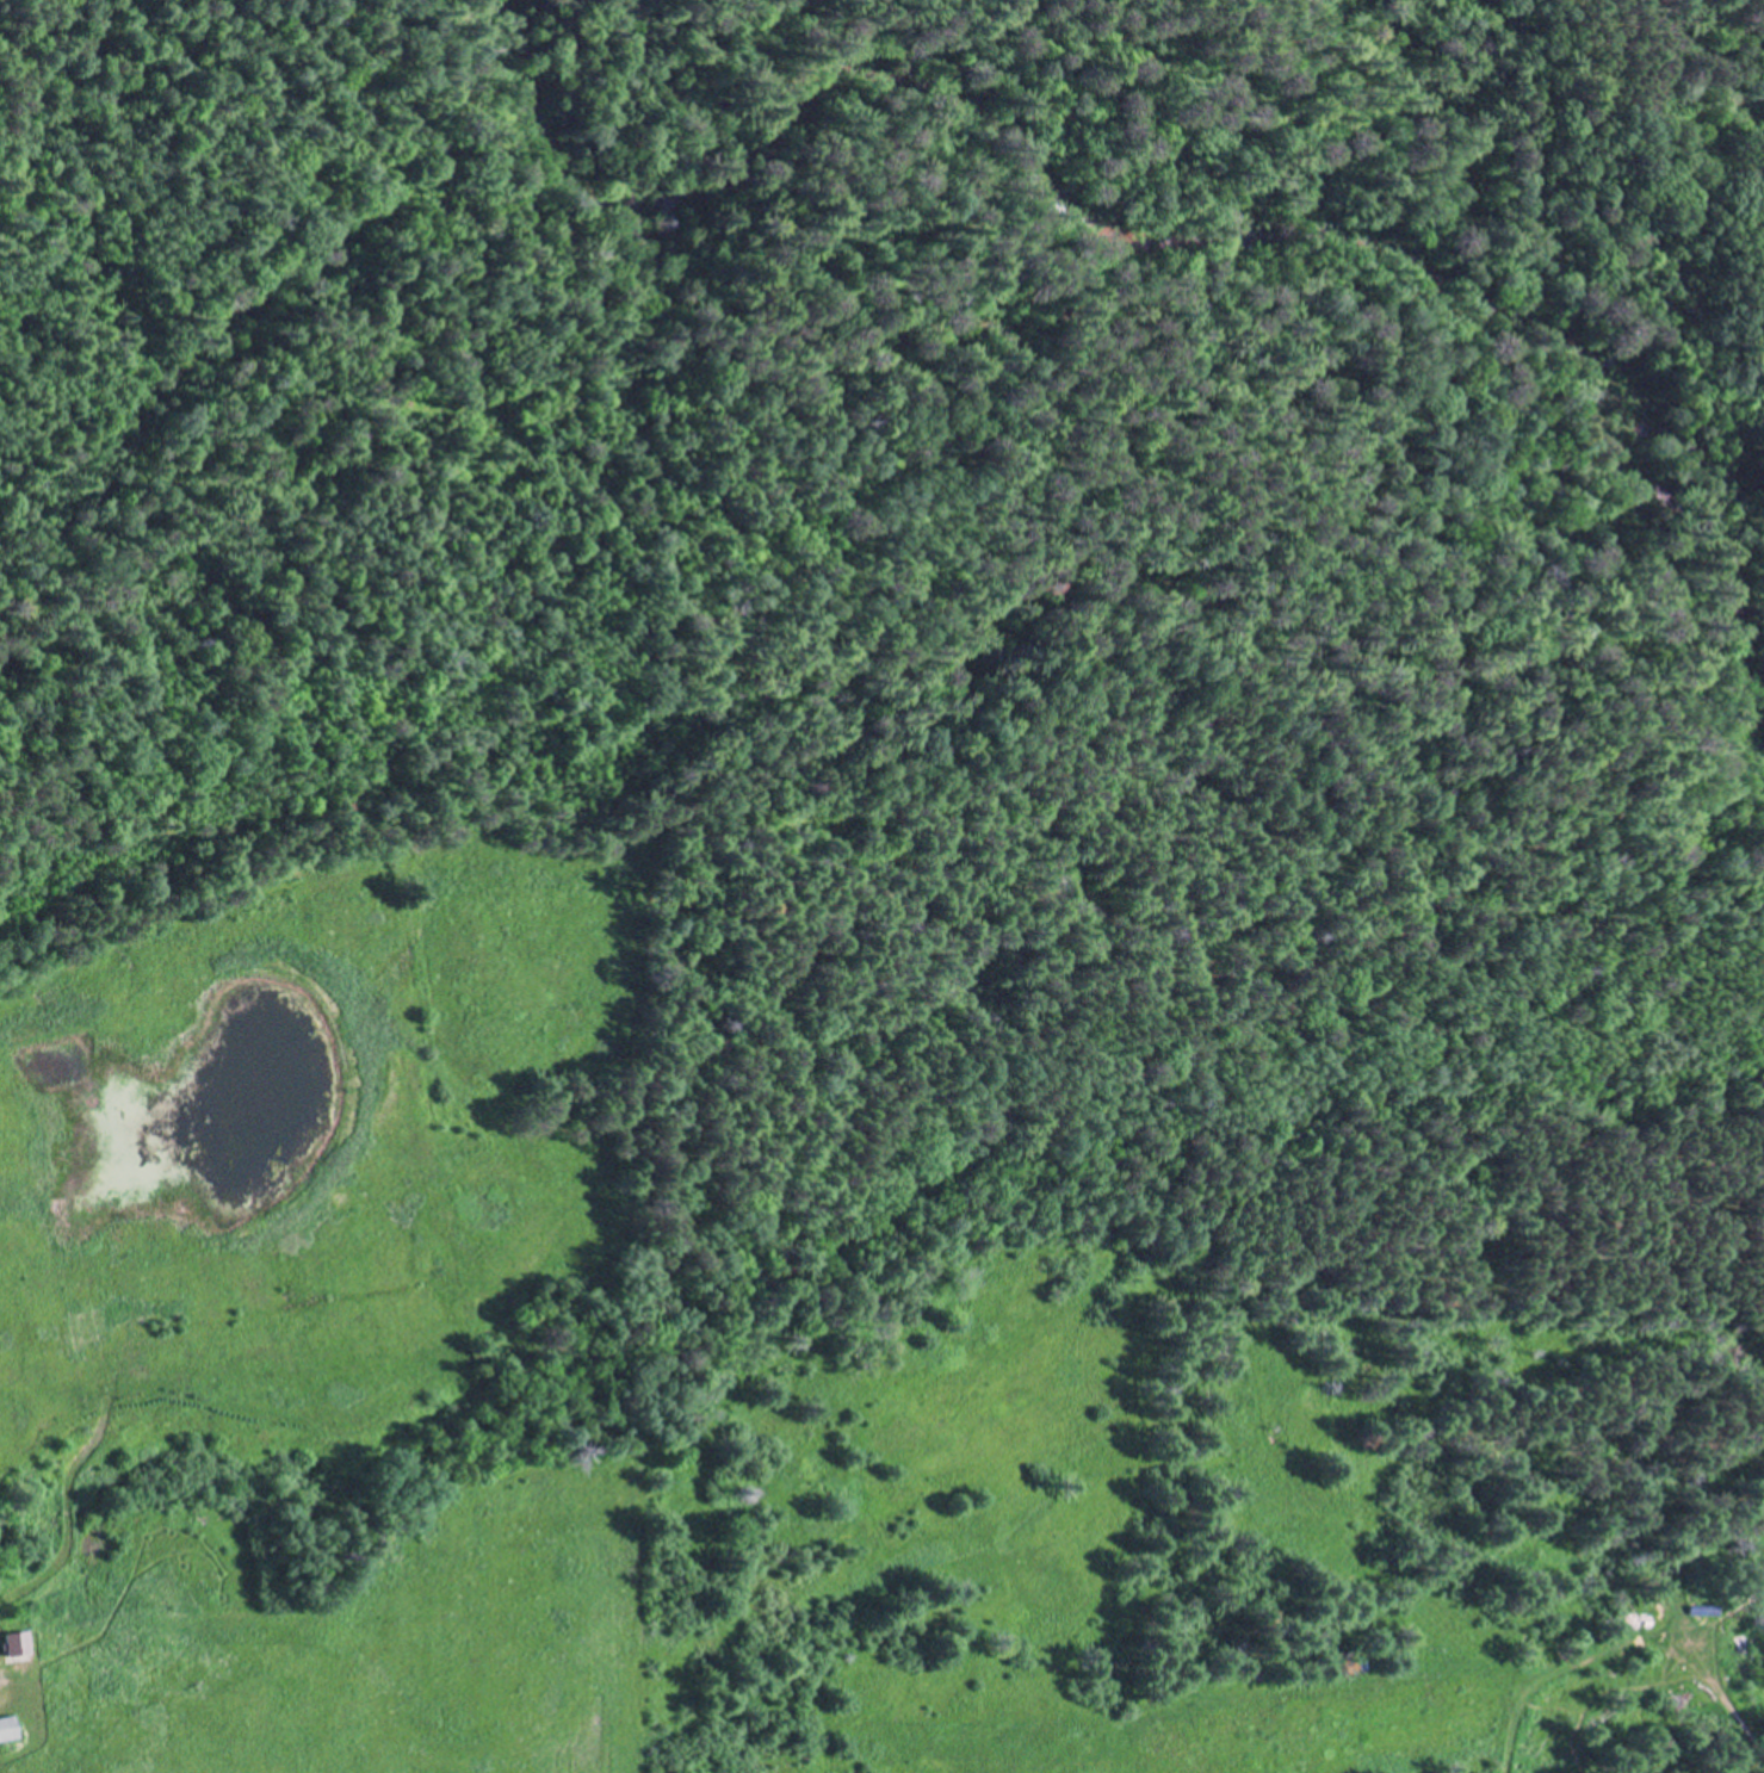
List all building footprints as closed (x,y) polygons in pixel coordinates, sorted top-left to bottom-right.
[(16,1631),(0,1631),(0,1619),(16,1618),(16,1631)] [(4,1633),(26,1631),(30,1653),(7,1656),(4,1633)] [(17,1737),(0,1740),(0,1717),(12,1715),(17,1737)]
